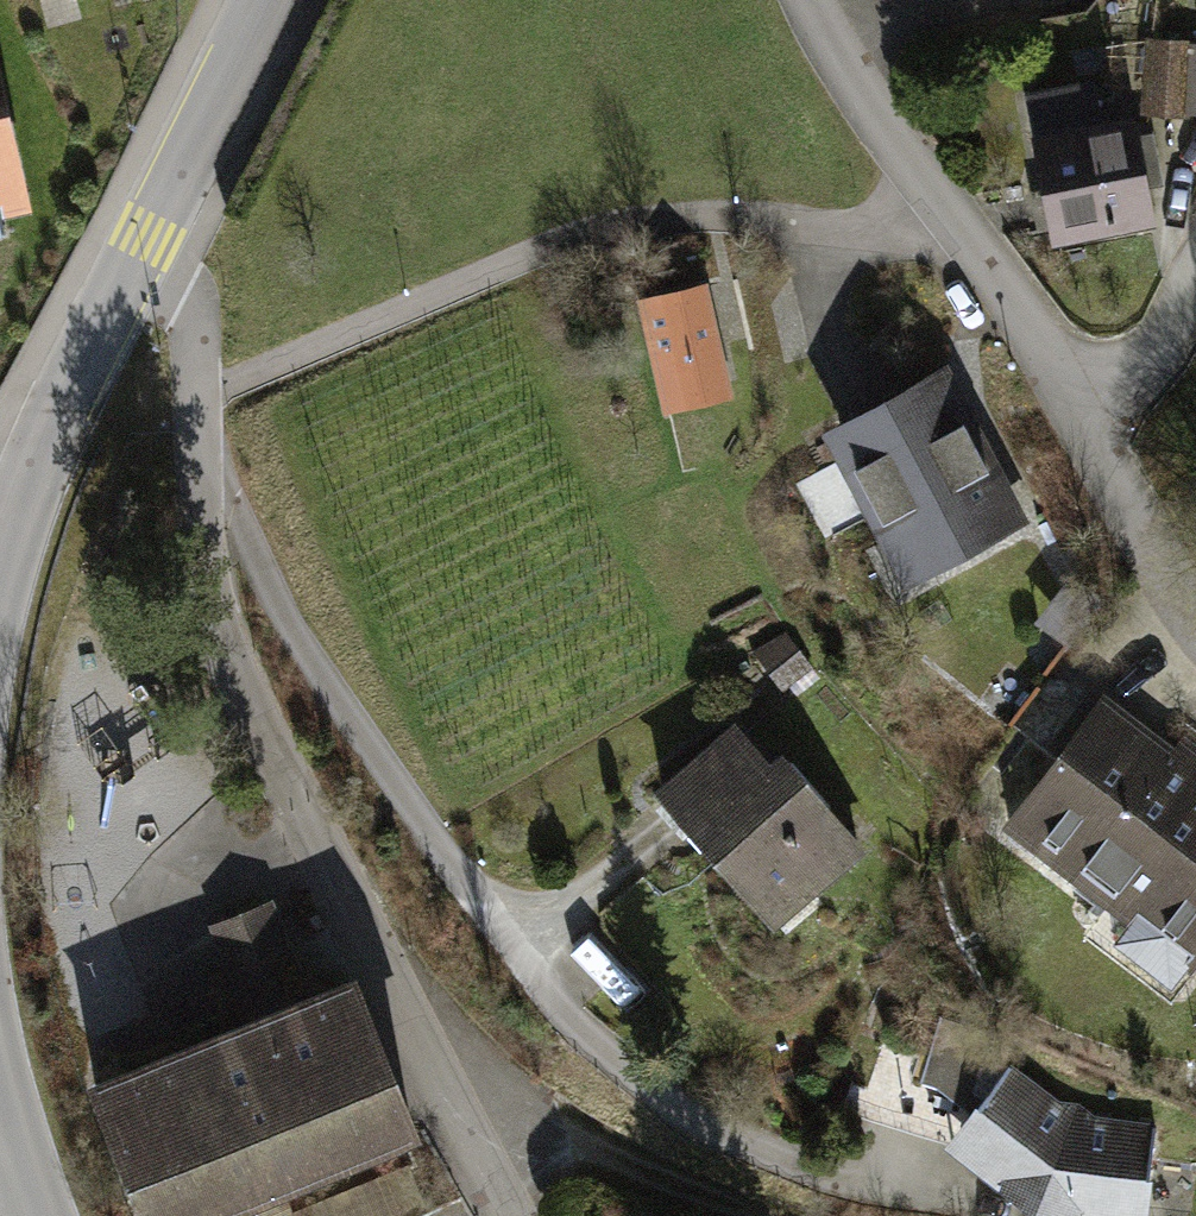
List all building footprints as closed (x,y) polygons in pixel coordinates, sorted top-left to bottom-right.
[(1157,42),(1150,101),(1195,106),(1195,46),(1157,42)] [(28,186),(0,62),(0,192),(28,186)] [(1128,111),(1043,126),(1059,219),(1145,204),(1128,111)] [(675,418),(741,402),(711,285),(646,301),(675,418)] [(937,377),(847,423),(926,578),(1017,531),(937,377)] [(783,633),(761,648),(781,677),(803,661),(783,633)] [(1012,819),(1183,952),(1195,936),(1195,770),(1105,699),(1012,819)] [(743,726),(668,791),(772,910),(847,844),(743,726)] [(89,1077),(148,1215),(246,1181),(260,1215),(400,1215),(443,1198),(348,969),(89,1077)] [(969,1092),(990,1036),(942,1018),(921,1074),(969,1092)] [(1070,1115),(1011,1071),(960,1136),(1033,1191),(1139,1205),(1149,1126),(1070,1115)]
